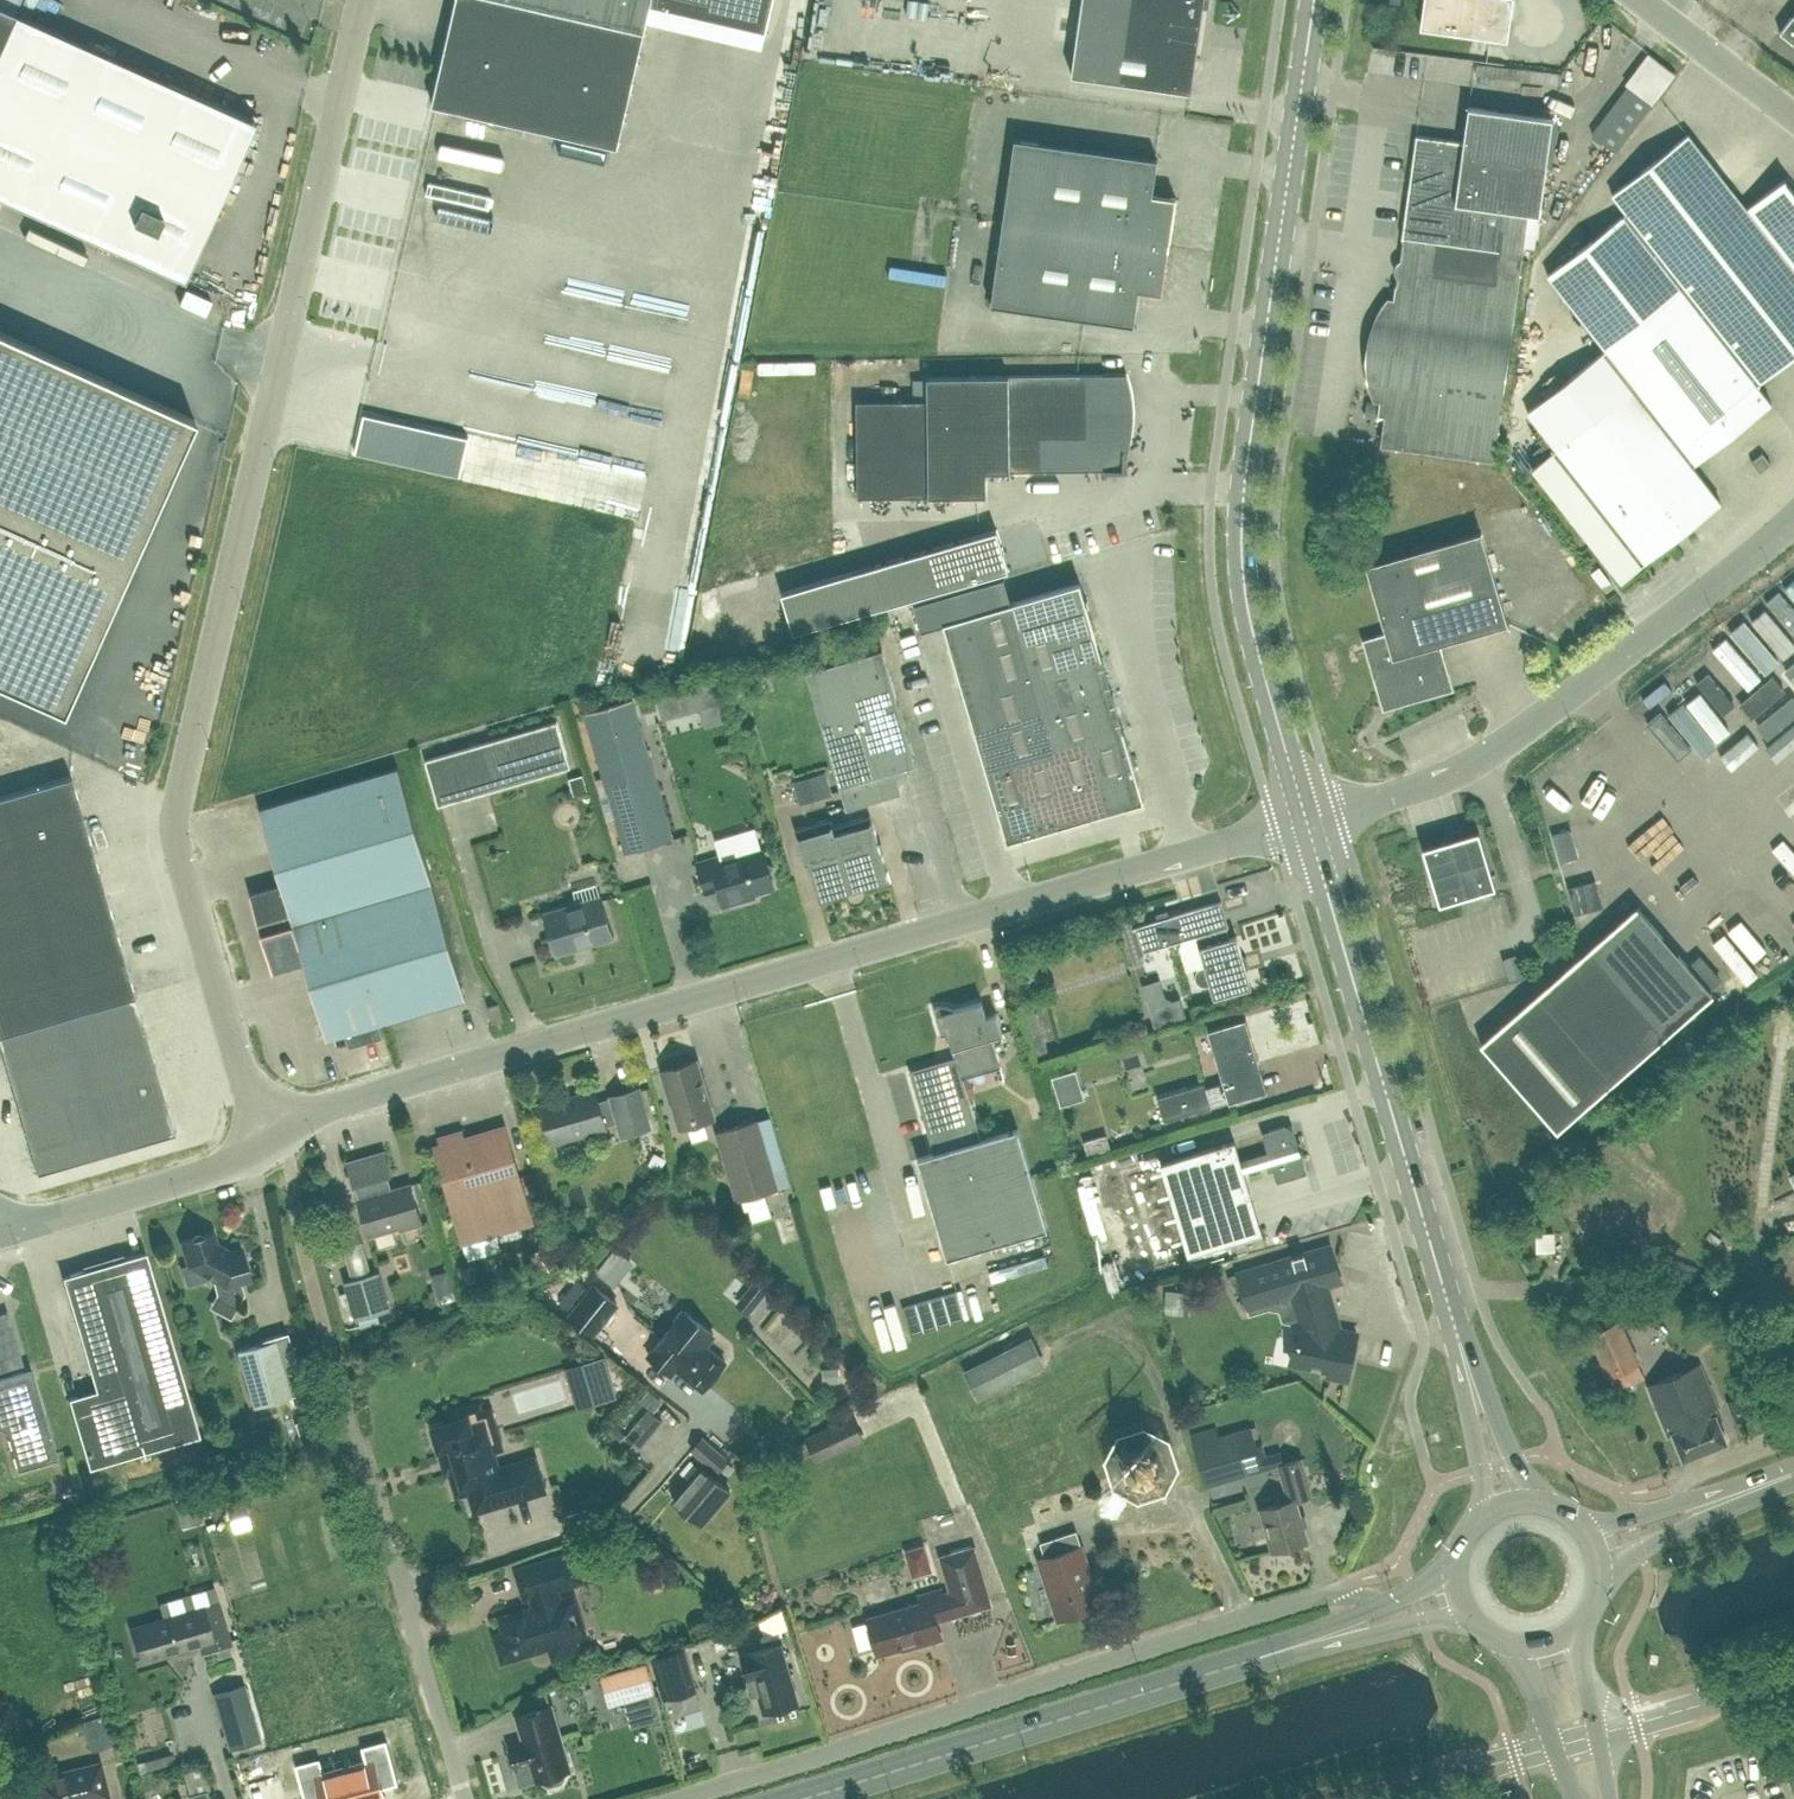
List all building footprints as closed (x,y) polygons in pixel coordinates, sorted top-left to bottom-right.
[(432,103),(618,146),(651,4),(743,25),(749,0),(455,0),(432,103)] [(776,0),(764,0),(758,33),(770,35),(776,0)] [(1070,74),(1190,91),(1202,8),(1207,8),(1208,0),(1081,0),(1070,74)] [(1420,27),(1506,39),(1511,0),(1423,0),(1420,27)] [(1751,1),(1750,0),(1713,0),(1712,2),(1734,21),(1751,1)] [(13,13),(0,7),(0,42),(13,13)] [(1779,32),(1793,43),(1793,12),(1779,32)] [(13,13),(0,42),(0,197),(182,280),(253,122),(13,13)] [(1628,84),(1591,132),(1616,151),(1674,73),(1648,53),(1626,82),(1628,84)] [(1415,135),(1407,194),(1400,244),(1497,257),(1504,210),(1539,215),(1552,118),(1467,106),(1462,141),(1415,135)] [(1526,412),(1555,449),(1533,466),(1622,580),(1720,503),(1691,466),(1770,403),(1756,385),(1793,355),(1793,187),(1787,177),(1749,207),(1690,133),(1614,194),(1628,212),(1548,276),(1605,349),(1526,412)] [(1001,221),(1168,245),(1175,197),(1151,194),(1157,158),(1013,138),(1001,221)] [(1161,298),(1168,245),(1001,221),(990,304),(1133,325),(1138,290),(1161,298)] [(1438,251),(1403,246),(1380,413),(1387,415),(1383,446),(1494,461),(1521,263),(1496,259),(1493,281),(1443,274),(1436,265),(1438,251)] [(958,309),(957,339),(967,339),(968,309),(958,309)] [(60,712),(192,419),(0,332),(0,685),(60,712)] [(859,404),(860,496),(986,494),(985,471),(1122,469),(1122,450),(1127,450),(1129,440),(1131,431),(1132,421),(1132,412),(1132,402),(1131,393),(1129,383),(1126,374),(1102,374),(926,376),(926,403),(859,404)] [(998,529),(923,550),(935,591),(1009,570),(998,529)] [(1507,623),(1480,531),(1365,564),(1385,632),(1361,639),(1382,709),(1453,689),(1439,643),(1507,623)] [(923,550),(877,563),(889,604),(935,591),(923,550)] [(877,563),(781,591),(792,631),(889,604),(877,563)] [(1004,575),(913,601),(921,629),(944,623),(954,659),(1023,639),(1012,601),(1004,575)] [(1080,581),(1012,601),(1023,639),(1091,619),(1080,581)] [(1091,619),(1023,639),(1034,675),(1102,655),(1091,619)] [(1023,639),(954,659),(965,695),(1034,675),(1023,639)] [(915,764),(881,649),(805,671),(845,809),(901,793),(894,770),(915,764)] [(1102,655),(1034,675),(1044,711),(1112,691),(1102,655)] [(1034,675),(965,695),(976,731),(1044,711),(1034,675)] [(1112,691),(1044,711),(1055,748),(1088,738),(1123,728),(1112,691)] [(672,837),(631,698),(583,712),(624,851),(672,837)] [(1044,711),(976,731),(987,768),(1021,758),(1055,748),(1044,711)] [(569,766),(556,720),(424,759),(437,804),(569,766)] [(1123,728),(1088,738),(1109,810),(1144,800),(1123,728)] [(1088,738),(1055,748),(1076,820),(1109,810),(1088,738)] [(1055,748),(1021,758),(1042,830),(1076,820),(1055,748)] [(1021,758),(987,768),(1007,840),(1042,830),(1021,758)] [(259,807),(281,884),(420,844),(397,767),(259,807)] [(35,1172),(172,1132),(69,775),(0,795),(0,1051),(35,1172)] [(869,815),(834,825),(853,889),(874,883),(875,886),(889,882),(886,871),(869,815)] [(853,889),(834,825),(832,825),(830,817),(794,828),(804,862),(807,861),(816,891),(815,891),(819,902),(833,898),(832,895),(853,889)] [(1494,886),(1478,830),(1422,847),(1439,903),(1494,886)] [(442,921),(420,844),(281,884),(249,893),(272,970),(304,961),(442,921)] [(766,862),(762,849),(722,861),(721,855),(696,862),(705,891),(718,887),(723,904),(744,898),(743,894),(773,886),(769,873),(773,866),(766,862)] [(626,881),(655,874),(651,856),(622,862),(626,881)] [(611,936),(600,896),(543,913),(555,953),(611,936)] [(1227,926),(1220,901),(1131,927),(1132,928),(1135,927),(1144,955),(1145,954),(1144,951),(1198,935),(1201,946),(1198,947),(1204,965),(1200,966),(1199,967),(1197,968),(1196,970),(1195,971),(1194,973),(1194,975),(1194,976),(1194,977),(1195,979),(1196,981),(1198,983),(1199,984),(1201,985),(1203,985),(1205,985),(1209,984),(1213,997),(1250,986),(1235,936),(1224,939),(1220,928),(1227,926)] [(1641,902),(1480,1043),(1556,1130),(1717,989),(1641,902)] [(464,997),(442,921),(304,961),(326,1038),(464,997)] [(985,1015),(981,1001),(953,1009),(949,1007),(944,1006),(939,1006),(932,1007),(940,1035),(947,1033),(954,1056),(909,1070),(933,1153),(917,1157),(946,1257),(1046,1228),(1017,1128),(980,1139),(962,1077),(1000,1066),(991,1036),(1002,1033),(996,1012),(985,1015)] [(1266,1089),(1245,1017),(1207,1028),(1222,1080),(1206,1085),(1205,1083),(1159,1097),(1166,1119),(1266,1089)] [(713,1116),(696,1059),(661,1070),(679,1127),(713,1116)] [(649,1126),(637,1087),(610,1095),(612,1102),(598,1106),(594,1089),(540,1105),(551,1142),(604,1127),(603,1122),(617,1118),(621,1134),(649,1126)] [(779,1188),(759,1120),(717,1131),(737,1200),(743,1198),(746,1209),(765,1203),(762,1193),(779,1188)] [(1306,1173),(1291,1123),(1261,1132),(1267,1151),(1239,1159),(1234,1140),(1146,1166),(1155,1194),(1168,1190),(1187,1254),(1261,1232),(1243,1170),(1270,1162),(1276,1182),(1306,1173)] [(530,1219),(503,1128),(462,1140),(460,1133),(440,1139),(442,1146),(435,1148),(462,1239),(530,1219)] [(390,1174),(383,1150),(347,1161),(368,1235),(398,1226),(399,1229),(421,1223),(410,1183),(384,1190),(380,1176),(390,1174)] [(1573,1194),(1528,1222),(1551,1258),(1596,1230),(1573,1194)] [(215,1244),(211,1231),(179,1240),(186,1265),(224,1286),(226,1291),(223,1296),(236,1303),(242,1293),(238,1282),(249,1279),(239,1246),(226,1250),(215,1244)] [(1340,1281),(1330,1247),(1239,1273),(1250,1310),(1251,1310),(1251,1309),(1291,1298),(1298,1323),(1290,1361),(1328,1370),(1327,1376),(1346,1380),(1356,1332),(1354,1331),(1353,1335),(1337,1331),(1324,1286),(1340,1281)] [(616,1281),(635,1261),(623,1249),(604,1269),(616,1281)] [(197,1434),(144,1250),(61,1275),(94,1388),(67,1396),(87,1466),(197,1434)] [(390,1307),(379,1271),(347,1280),(360,1327),(380,1321),(377,1311),(390,1307)] [(618,1303),(593,1283),(569,1315),(594,1334),(618,1303)] [(0,1295),(0,1369),(54,1353),(34,1285),(0,1295)] [(764,1288),(749,1311),(768,1324),(783,1301),(764,1288)] [(957,1290),(903,1305),(911,1334),(965,1318),(957,1290)] [(235,1306),(216,1296),(210,1307),(229,1317),(235,1306)] [(780,1337),(797,1314),(785,1305),(768,1328),(780,1337)] [(1644,1376),(1613,1306),(1583,1319),(1614,1390),(1644,1376)] [(713,1331),(685,1308),(673,1324),(679,1328),(655,1357),(667,1367),(672,1362),(701,1385),(724,1358),(704,1341),(713,1331)] [(257,1342),(235,1349),(245,1385),(250,1405),(302,1390),(285,1331),(256,1339),(257,1342)] [(1042,1354),(1032,1336),(964,1371),(978,1398),(1046,1363),(1042,1354)] [(1726,1441),(1715,1415),(1719,1413),(1699,1363),(1647,1384),(1667,1434),(1672,1432),(1682,1459),(1726,1441)] [(611,1364),(587,1373),(593,1389),(617,1379),(611,1364)] [(5,1433),(16,1470),(55,1458),(55,1460),(57,1459),(30,1367),(0,1376),(0,1430),(5,1433)] [(476,1509),(543,1488),(533,1457),(497,1469),(490,1448),(498,1446),(499,1444),(494,1428),(492,1427),(485,1430),(478,1407),(476,1406),(449,1414),(448,1416),(450,1422),(436,1426),(436,1428),(440,1443),(442,1444),(444,1444),(448,1456),(446,1456),(451,1471),(452,1470),(459,1492),(470,1488),(476,1509)] [(645,1449),(669,1422),(655,1410),(631,1437),(645,1449)] [(852,1415),(805,1438),(816,1462),(864,1439),(852,1415)] [(1190,1434),(1205,1486),(1263,1469),(1250,1425),(1219,1434),(1217,1426),(1190,1434)] [(729,1459),(703,1436),(690,1450),(717,1473),(729,1459)] [(1157,1446),(1143,1439),(1127,1444),(1119,1459),(1124,1475),(1139,1483),(1155,1478),(1163,1463),(1157,1446)] [(1313,1493),(1303,1457),(1276,1464),(1286,1501),(1260,1508),(1272,1550),(1306,1540),(1294,1498),(1313,1493)] [(730,1487),(700,1462),(672,1496),(702,1521),(730,1487)] [(203,1514),(197,1493),(165,1502),(171,1523),(181,1520),(182,1525),(199,1520),(198,1515),(203,1514)] [(1089,1574),(1075,1530),(1040,1542),(1045,1556),(1039,1558),(1058,1618),(1097,1606),(1087,1575),(1089,1574)] [(913,1548),(917,1569),(936,1566),(933,1544),(913,1548)] [(989,1604),(973,1547),(940,1556),(948,1586),(917,1595),(919,1602),(867,1617),(868,1620),(853,1625),(860,1649),(875,1645),(878,1654),(917,1642),(917,1644),(940,1637),(935,1620),(989,1604)] [(503,1618),(508,1632),(498,1635),(505,1657),(537,1647),(535,1643),(551,1638),(556,1654),(578,1647),(574,1635),(585,1632),(574,1595),(558,1600),(554,1586),(581,1577),(573,1552),(519,1570),(527,1595),(535,1592),(539,1606),(503,1618)] [(231,1644),(219,1602),(131,1628),(141,1661),(199,1644),(201,1653),(231,1644)] [(948,1618),(948,1636),(962,1636),(962,1618),(948,1618)] [(740,1654),(752,1693),(764,1690),(770,1710),(797,1702),(779,1642),(740,1654)] [(681,1646),(649,1656),(662,1700),(695,1690),(681,1646)] [(654,1691),(646,1662),(600,1676),(608,1705),(654,1691)] [(260,1739),(244,1683),(212,1692),(228,1748),(260,1739)] [(568,1770),(550,1706),(518,1715),(522,1728),(526,1742),(508,1747),(519,1784),(542,1778),(543,1781),(549,1785),(561,1781),(564,1775),(563,1772),(568,1770)] [(299,1768),(307,1798),(310,1798),(323,1795),(324,1798),(388,1798),(383,1780),(398,1775),(390,1744),(354,1754),(358,1769),(339,1774),(335,1759),(299,1768)] [(98,1762),(33,1778),(38,1798),(88,1798),(106,1794),(98,1762)] [(201,1766),(182,1771),(190,1798),(205,1798),(203,1791),(207,1790),(201,1766)]
